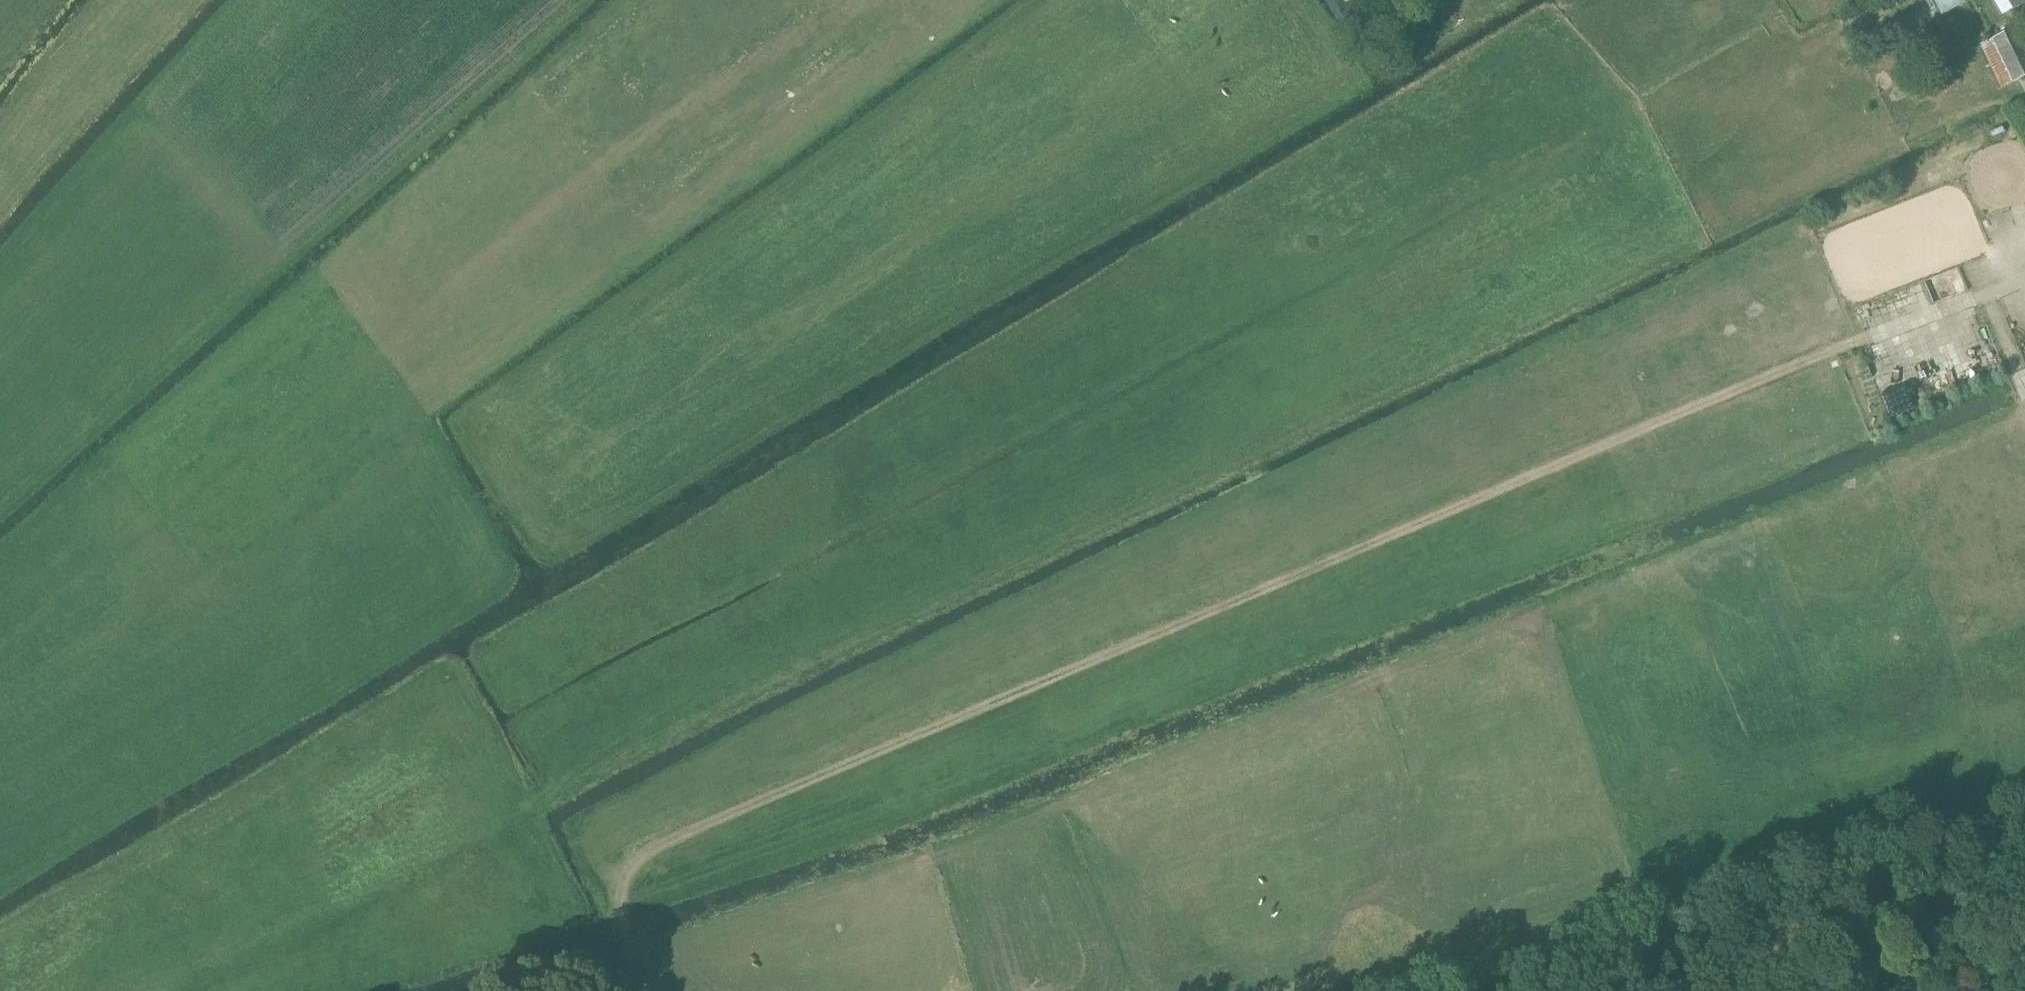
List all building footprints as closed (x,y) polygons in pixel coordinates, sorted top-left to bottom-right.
[(1964,4),(1962,0),(1931,0),(1940,17),(1964,4)] [(2024,5),(2022,0),(2007,0),(2013,12),(2024,5)] [(2024,75),(2024,56),(2012,29),(1995,37),(2015,80),(2024,75)]
